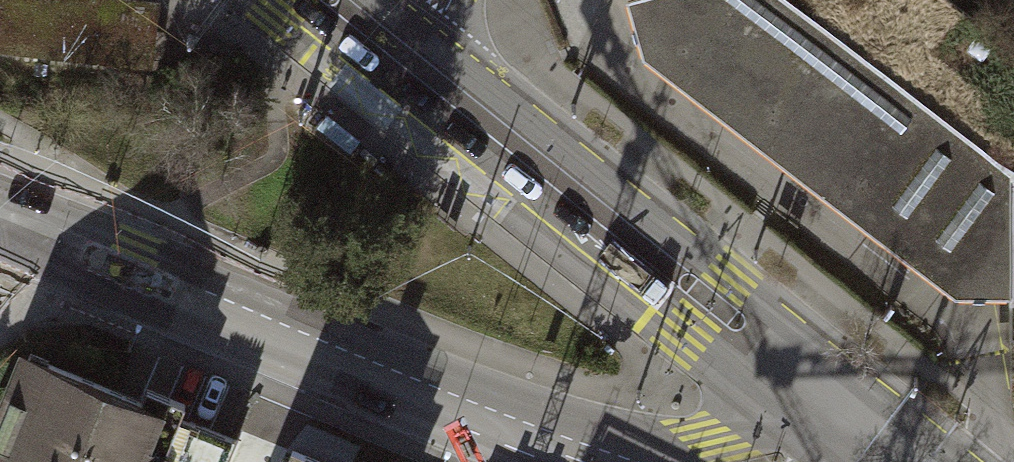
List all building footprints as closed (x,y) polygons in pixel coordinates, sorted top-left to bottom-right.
[(0,21),(0,45),(81,54),(86,8),(83,8),(82,1),(73,0),(22,0),(22,1),(15,0),(2,0),(0,21)] [(962,14),(903,91),(785,0),(627,0),(642,56),(955,296),(1010,295),(1009,250),(1009,176),(1009,172),(1013,171),(1013,54),(962,14)] [(944,0),(785,0),(903,91),(962,14),(944,0)] [(152,16),(86,8),(81,54),(147,61),(152,16)] [(0,416),(0,461),(160,461),(178,416),(184,401),(146,386),(140,400),(43,360),(27,398),(10,391),(0,416)] [(236,439),(178,416),(160,461),(227,461),(236,439)] [(293,447),(287,461),(282,460),(281,461),(327,461),(293,447)]
